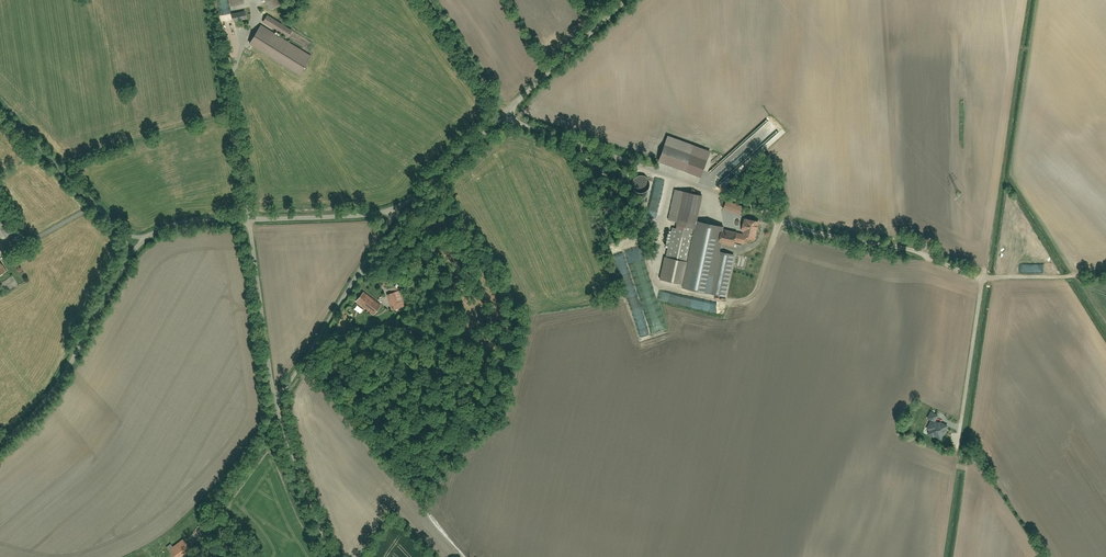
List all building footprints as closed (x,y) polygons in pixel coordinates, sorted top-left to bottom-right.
[(269,10),(280,4),(278,0),(263,0),(269,10)] [(244,10),(231,13),(233,21),(246,19),(244,10)] [(290,29),(266,14),(261,22),(286,37),(290,29)] [(310,55),(260,25),(248,44),(298,75),(310,55)] [(668,135),(665,144),(706,159),(709,151),(668,135)] [(665,144),(658,161),(700,177),(706,159),(665,144)] [(659,216),(666,181),(655,179),(648,214),(659,216)] [(659,278),(680,283),(695,220),(700,195),(675,190),(668,219),(676,221),(675,227),(671,226),(659,278)] [(742,206),(727,201),(724,209),(740,214),(742,206)] [(744,243),(745,237),(754,240),(758,221),(743,217),(741,230),(742,231),(742,233),(737,232),(734,241),(744,243)] [(680,286),(710,293),(719,251),(721,243),(733,246),(734,241),(737,232),(722,229),(722,227),(695,220),(680,283),(680,286)] [(734,254),(719,251),(710,293),(724,296),(734,254)] [(644,257),(629,261),(633,277),(634,276),(644,311),(654,308),(653,304),(657,303),(644,257)] [(399,290),(386,294),(390,306),(403,302),(399,290)] [(381,305),(363,292),(356,302),(374,315),(381,305)] [(662,292),(660,300),(687,306),(689,298),(662,292)] [(940,423),(932,420),(928,429),(930,430),(928,433),(941,440),(948,426),(940,422),(940,423)] [(168,549),(174,556),(178,556),(190,548),(183,539),(173,546),(168,549)]
